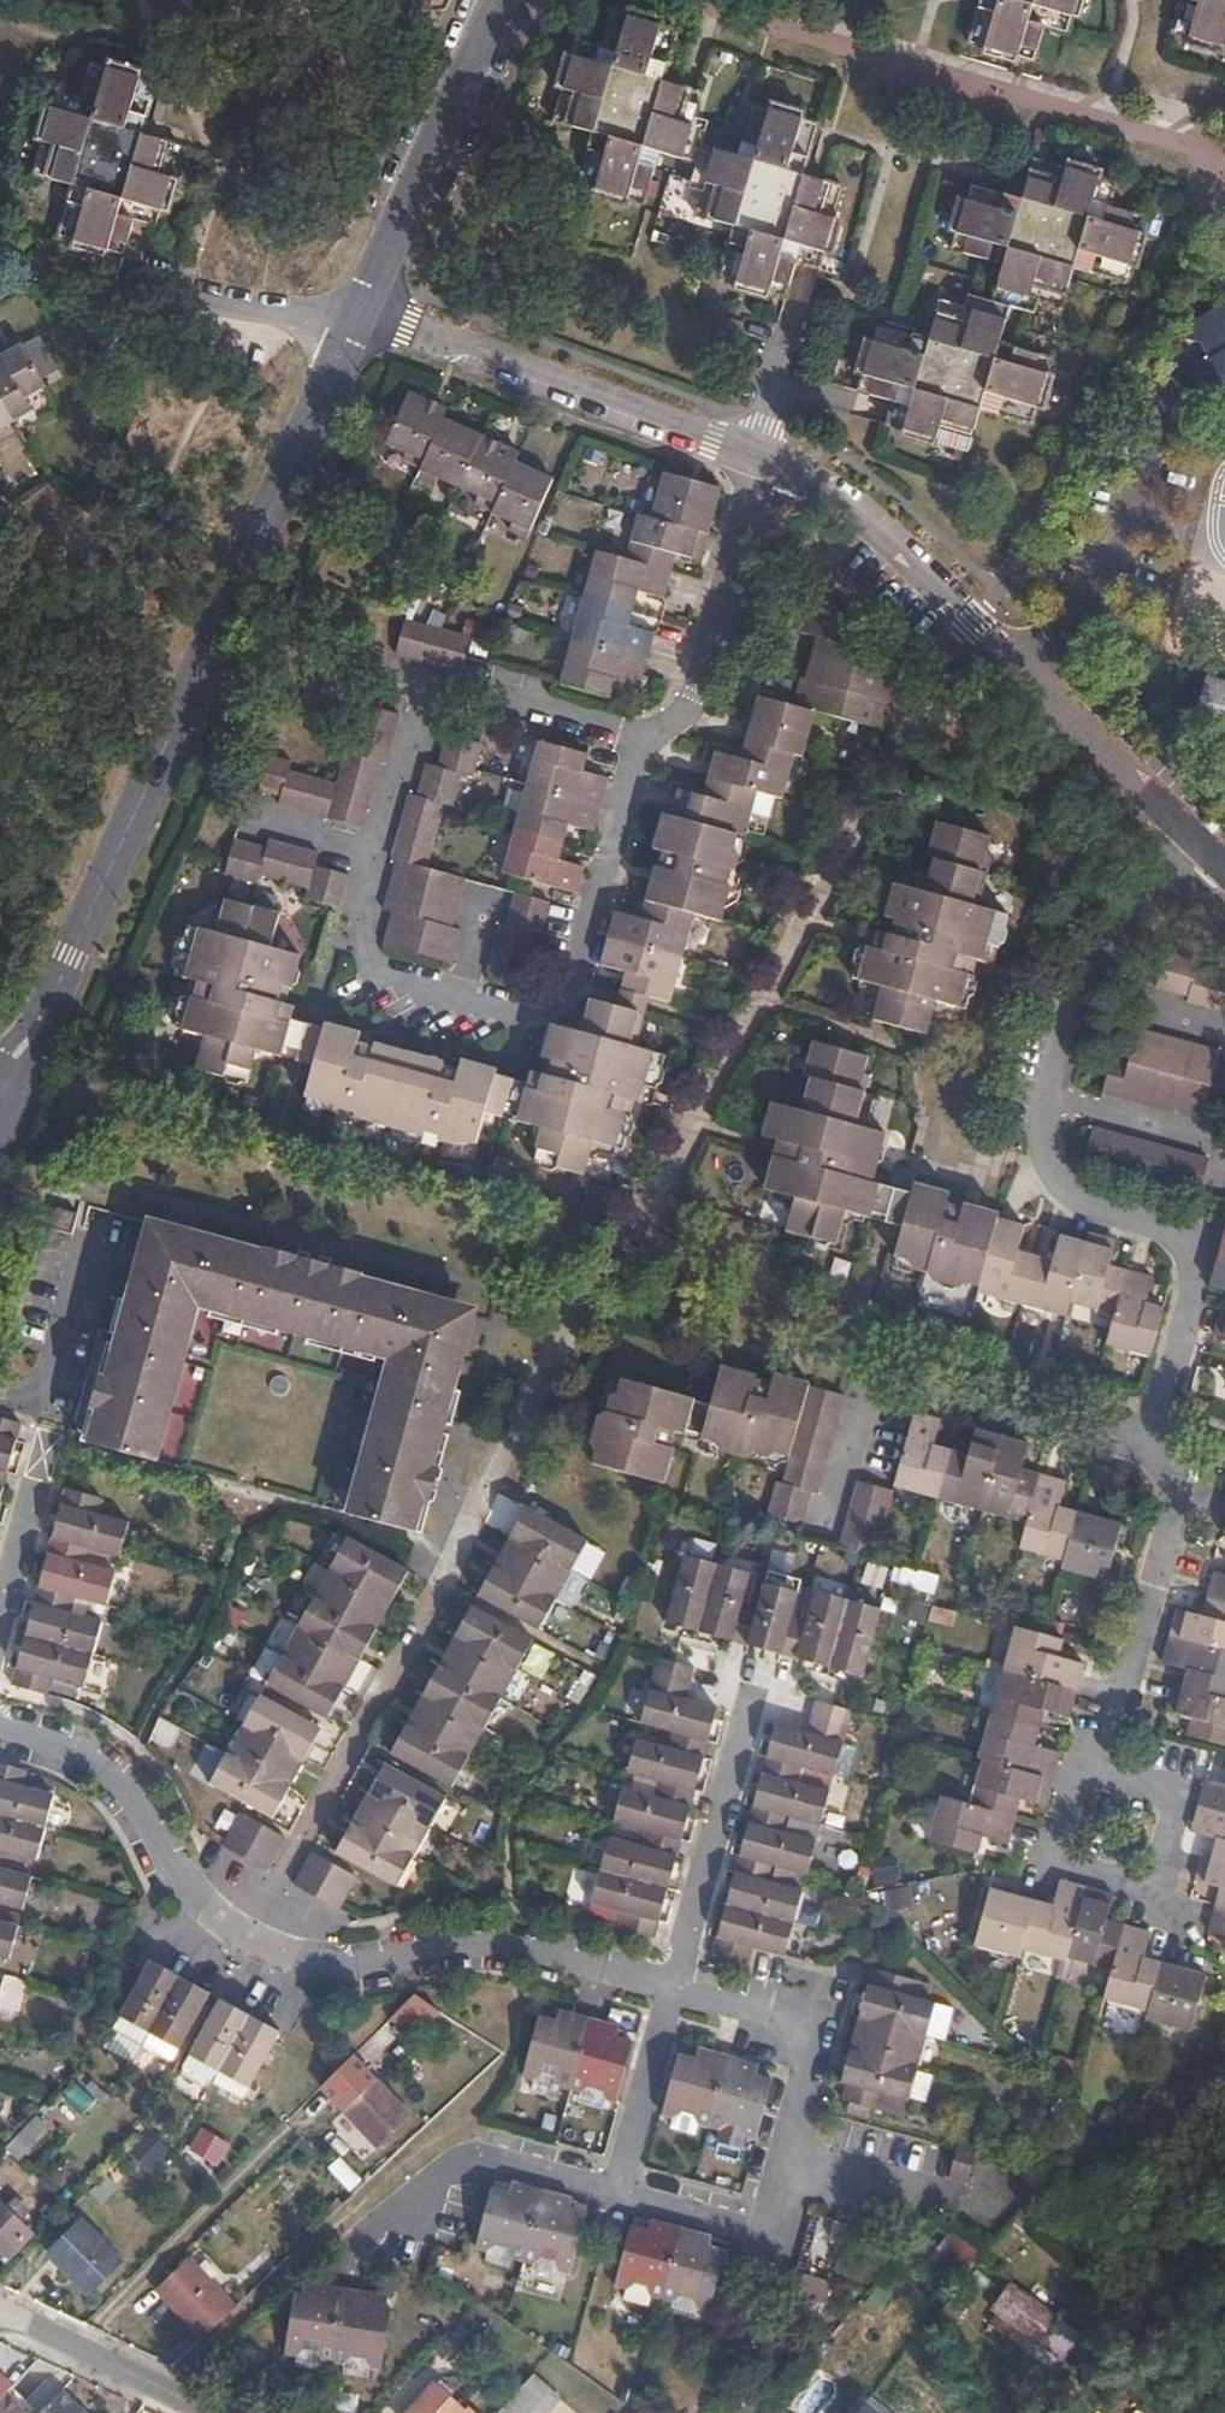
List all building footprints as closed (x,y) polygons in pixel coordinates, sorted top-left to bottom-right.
[(394,0),(430,10),(433,0),(394,0)] [(968,43),(1034,63),(1044,28),(1068,35),(1077,0),(981,0),(968,43)] [(1172,33),(1224,48),(1224,0),(1182,0),(1172,33)] [(659,153),(696,164),(701,147),(706,132),(692,126),(701,95),(661,83),(676,32),(611,13),(601,47),(578,41),(554,123),(595,134),(579,185),(643,204),(659,153)] [(60,237),(124,256),(135,220),(158,227),(181,145),(142,134),(157,82),(91,63),(82,98),(59,92),(34,174),(73,185),(60,237)] [(701,147),(696,164),(692,180),(705,184),(695,216),(735,228),(720,278),(785,298),(795,263),(818,270),(842,189),(802,177),(818,125),(753,107),(738,158),(701,147)] [(1003,266),(994,304),(1009,308),(1024,312),(1029,298),(1061,308),(1072,270),(1123,284),(1143,219),(1108,208),(1114,184),(1034,161),(1021,201),(971,187),(952,251),(1003,266)] [(1009,308),(994,304),(979,299),(974,312),(939,303),(928,342),(877,327),(857,392),(893,403),(887,426),(968,450),(980,409),(1031,423),(1049,360),(998,345),(1009,308)] [(1190,323),(1186,339),(1189,340),(1193,327),(1209,357),(1192,369),(1187,384),(1200,389),(1212,409),(1219,406),(1224,416),(1224,304),(1190,323)] [(14,420),(15,420),(32,410),(26,397),(47,384),(23,343),(9,351),(5,344),(0,346),(0,396),(14,420)] [(426,400),(409,392),(386,443),(404,451),(401,459),(421,469),(443,419),(448,410),(426,400)] [(14,420),(0,396),(0,428),(14,420)] [(443,419),(421,469),(418,477),(435,484),(439,476),(459,486),(481,436),(466,429),(443,419)] [(481,436),(459,486),(479,495),(475,503),(493,511),(492,514),(516,463),(520,453),(505,447),(481,436)] [(525,539),(552,479),(530,469),(516,463),(492,514),(511,522),(508,531),(525,539)] [(715,510),(721,489),(664,473),(651,519),(709,535),(715,510)] [(705,547),(709,535),(651,519),(637,515),(625,559),(671,572),(675,554),(701,561),(705,547)] [(625,559),(597,552),(584,596),(633,609),(637,591),(664,599),(668,585),(671,572),(625,559)] [(633,609),(584,596),(572,640),(647,660),(650,648),(654,633),(628,626),(633,609)] [(817,638),(859,649),(868,615),(810,599),(800,633),(817,638)] [(422,625),(405,620),(396,655),(413,660),(422,625)] [(422,625),(413,660),(429,664),(439,629),(422,625)] [(439,629),(429,664),(445,668),(455,634),(441,630),(439,629)] [(455,634),(445,668),(462,673),(472,638),(455,634)] [(883,731),(890,706),(902,661),(859,649),(817,638),(806,680),(801,678),(798,689),(793,706),(814,712),(883,731)] [(647,660),(572,640),(572,641),(561,684),(608,697),(614,680),(639,687),(642,677),(647,660)] [(1185,713),(1194,727),(1224,737),(1224,683),(1206,678),(1197,708),(1185,713)] [(803,758),(814,712),(793,706),(759,697),(752,720),(746,742),(794,755),(803,758)] [(360,722),(395,732),(400,715),(365,705),(360,722)] [(356,738),(391,748),(395,732),(360,722),(356,738)] [(447,734),(443,751),(477,762),(482,744),(447,734)] [(351,754),(380,763),(386,765),(391,748),(356,738),(351,754)] [(539,741),(527,785),(601,805),(605,791),(608,780),(583,772),(587,755),(539,741)] [(756,792),(781,799),(794,755),(746,742),(746,743),(742,760),(716,753),(712,766),(709,779),(756,792)] [(443,751),(438,767),(461,774),(473,778),(477,762),(443,751)] [(341,769),(376,779),(380,763),(351,754),(346,752),(341,769)] [(265,792),(275,757),(258,753),(249,788),(265,792)] [(281,797),(289,771),(292,762),(275,757),(265,792),(281,797)] [(461,774),(438,767),(427,764),(422,781),(457,790),(461,774)] [(371,795),(376,779),(341,769),(337,784),(337,786),(371,795)] [(296,810),(305,775),(289,771),(281,797),(279,805),(296,810)] [(312,814),(321,780),(305,775),(296,810),(312,814)] [(737,835),(744,837),(756,792),(709,779),(702,796),(678,790),(675,804),(671,817),(737,835)] [(332,802),(337,786),(337,784),(321,780),(312,814),(328,819),(332,802)] [(457,790),(422,781),(418,796),(444,805),(452,807),(457,790)] [(601,805),(527,785),(515,830),(563,843),(568,826),(594,832),(598,817),(601,805)] [(367,811),(371,795),(337,786),(332,802),(367,811)] [(444,805),(418,796),(409,794),(405,811),(439,820),(444,805)] [(362,828),(367,811),(332,802),(328,819),(362,828)] [(439,820),(405,811),(400,827),(435,836),(439,820)] [(693,915),(721,922),(724,908),(733,904),(739,879),(735,870),(729,869),(737,835),(671,817),(662,814),(653,849),(664,852),(662,859),(659,868),(656,867),(646,902),(693,915)] [(976,960),(994,965),(1008,915),(979,907),(992,855),(987,854),(992,837),(937,822),(928,857),(934,859),(925,892),(896,884),(886,918),(889,919),(885,934),(870,930),(865,947),(862,946),(853,978),(883,988),(874,1021),(926,1035),(936,1001),(965,1009),(975,977),(972,976),(976,960)] [(435,836),(400,827),(396,843),(431,853),(435,836)] [(563,843),(515,830),(503,874),(577,895),(581,879),(584,867),(558,859),(563,843)] [(234,840),(229,860),(225,875),(242,879),(251,844),(234,840)] [(267,849),(261,875),(277,880),(286,845),(269,840),(267,849)] [(431,853),(396,843),(391,860),(397,862),(426,868),(431,853)] [(251,844),(242,879),(259,884),(261,875),(267,849),(251,844)] [(286,845),(277,880),(293,884),(302,849),(286,845)] [(293,884),(309,888),(310,883),(316,867),(319,854),(302,849),(293,884)] [(426,868),(397,862),(393,877),(427,887),(431,870),(426,868)] [(310,883),(345,893),(349,876),(316,867),(310,883)] [(461,896),(466,879),(431,870),(427,887),(461,896)] [(427,887),(393,877),(388,893),(422,903),(427,887)] [(305,900),(340,909),(345,893),(310,883),(309,888),(305,900)] [(457,912),(461,896),(427,887),(422,903),(457,912)] [(422,903),(388,893),(384,910),(392,913),(418,919),(422,903)] [(545,919),(550,902),(515,893),(510,909),(545,919)] [(256,1050),(283,1058),(297,1062),(308,1024),(300,1022),(291,1019),(295,1007),(285,1005),(289,989),(291,990),(300,956),(270,948),(279,915),(227,901),(217,933),(188,925),(174,975),(192,980),(188,996),(185,995),(176,1029),(205,1037),(196,1070),(247,1083),(256,1050)] [(608,939),(681,959),(693,915),(646,902),(641,919),(616,912),(612,925),(608,939)] [(452,928),(457,912),(422,903),(418,919),(427,921),(452,928)] [(541,936),(545,919),(510,909),(506,925),(535,934),(541,936)] [(418,919),(392,913),(388,928),(422,938),(427,921),(418,919)] [(461,930),(452,928),(427,921),(422,938),(456,947),(461,930)] [(531,950),(535,934),(506,925),(500,924),(496,941),(531,950)] [(422,938),(388,928),(383,945),(418,955),(422,938)] [(422,938),(418,955),(452,964),(456,947),(422,938)] [(649,998),(669,1003),(681,960),(681,959),(608,939),(605,950),(601,966),(626,973),(622,990),(649,998)] [(526,966),(531,950),(496,941),(491,957),(526,966)] [(1156,988),(1173,993),(1182,958),(1165,953),(1156,988)] [(522,983),(526,966),(491,957),(487,974),(522,983)] [(1173,993),(1188,997),(1198,968),(1199,962),(1182,958),(1173,993)] [(1187,1003),(1204,1007),(1213,972),(1198,968),(1188,997),(1187,1003)] [(1220,1012),(1224,993),(1224,976),(1213,972),(1204,1007),(1220,1012)] [(528,1084),(512,1080),(505,1107),(520,1112),(517,1122),(542,1129),(533,1161),(557,1169),(582,1175),(592,1141),(622,1149),(631,1117),(628,1116),(633,1101),(651,1106),(653,1103),(664,1057),(634,1049),(649,998),(622,990),(617,1007),(591,1000),(582,1033),(565,1029),(552,1025),(542,1058),(546,1059),(541,1075),(532,1072),(528,1084)] [(308,1024),(297,1062),(301,1063),(313,1066),(305,1097),(318,1101),(323,1109),(337,1113),(343,1121),(368,1128),(378,1123),(389,1126),(409,1053),(388,1047),(375,1044),(374,1047),(358,1043),(361,1033),(325,1023),(324,1028),(312,1025),(308,1024)] [(1138,1029),(1129,1063),(1146,1067),(1155,1034),(1138,1029)] [(1155,1034),(1146,1067),(1162,1072),(1171,1038),(1155,1034)] [(1171,1038),(1162,1072),(1178,1076),(1187,1043),(1171,1038)] [(845,1212),(870,1218),(880,1185),(872,1183),(885,1134),(856,1126),(869,1075),(863,1073),(868,1057),(814,1043),(804,1078),(811,1080),(802,1111),(772,1103),(763,1136),(777,1141),(765,1190),(794,1198),(786,1232),(836,1245),(845,1212)] [(1178,1076),(1194,1081),(1204,1047),(1187,1043),(1178,1076)] [(1211,1085),(1216,1068),(1220,1052),(1204,1047),(1194,1081),(1211,1085)] [(409,1053),(389,1126),(401,1129),(405,1138),(432,1146),(441,1141),(456,1145),(465,1140),(476,1143),(484,1113),(502,1118),(505,1107),(512,1080),(496,1075),(497,1070),(484,1067),(462,1061),(459,1071),(443,1067),(444,1063),(409,1053)] [(1224,1108),(1224,1071),(1216,1068),(1211,1085),(1194,1081),(1178,1076),(1162,1072),(1146,1067),(1129,1063),(1112,1058),(1103,1094),(1201,1120),(1207,1103),(1224,1108)] [(1084,1163),(1199,1194),(1208,1159),(1094,1128),(1084,1163)] [(913,1194),(904,1227),(895,1256),(907,1260),(913,1268),(928,1272),(932,1280),(957,1287),(966,1283),(979,1287),(998,1219),(999,1215),(964,1206),(963,1209),(947,1204),(950,1195),(916,1184),(913,1194)] [(880,1185),(870,1218),(904,1227),(913,1194),(880,1185)] [(77,1214),(57,1208),(51,1229),(71,1235),(77,1214)] [(979,1287),(978,1293),(1022,1305),(1022,1306),(1035,1256),(1017,1251),(1025,1226),(1012,1223),(998,1219),(979,1287)] [(350,1514),(414,1532),(422,1499),(434,1503),(443,1470),(440,1469),(431,1466),(440,1434),(449,1437),(461,1393),(452,1391),(474,1311),(329,1272),(332,1260),(299,1251),(296,1263),(151,1223),(108,1378),(96,1375),(87,1408),(98,1411),(89,1443),(154,1461),(163,1427),(154,1425),(164,1394),(172,1396),(192,1319),(186,1317),(190,1302),(196,1303),(199,1296),(214,1300),(212,1308),(279,1327),(282,1317),(313,1327),(311,1336),(377,1354),(380,1345),(394,1350),(393,1358),(400,1360),(395,1375),(388,1373),(368,1450),(375,1452),(367,1484),(359,1481),(350,1514)] [(1089,1233),(1086,1243),(1069,1307),(1113,1319),(1126,1271),(1108,1266),(1115,1240),(1108,1238),(1089,1233)] [(1051,1260),(1035,1256),(1022,1306),(1066,1318),(1069,1307),(1086,1243),(1074,1240),(1060,1236),(1051,1260)] [(1218,1260),(1214,1273),(1210,1286),(1224,1290),(1224,1262),(1218,1260)] [(1106,1345),(1150,1357),(1163,1309),(1146,1304),(1152,1278),(1141,1275),(1126,1271),(1113,1319),(1106,1345)] [(1221,1308),(1217,1322),(1214,1335),(1224,1338),(1224,1309),(1221,1308)] [(766,1516),(802,1526),(811,1493),(817,1495),(844,1396),(809,1387),(810,1385),(774,1375),(770,1385),(755,1380),(755,1376),(721,1368),(710,1405),(694,1401),(694,1399),(621,1379),(616,1394),(609,1398),(605,1413),(598,1417),(596,1423),(599,1428),(597,1439),(591,1442),(594,1452),(590,1465),(663,1486),(673,1450),(669,1449),(674,1433),(683,1436),(685,1432),(702,1437),(702,1440),(714,1443),(719,1452),(744,1459),(753,1456),(767,1460),(776,1453),(790,1456),(782,1484),(776,1482),(766,1516)] [(894,1487),(938,1499),(951,1450),(933,1445),(941,1421),(927,1417),(914,1413),(894,1487)] [(0,1418),(0,1471),(1,1471),(6,1455),(11,1438),(17,1440),(21,1424),(0,1418)] [(951,1450),(938,1499),(982,1511),(1002,1437),(990,1434),(975,1430),(968,1455),(951,1450)] [(1002,1437),(982,1511),(1026,1523),(1040,1475),(1039,1475),(1022,1470),(1029,1445),(1002,1437)] [(1026,1523),(1020,1548),(1064,1560),(1077,1513),(1076,1512),(1059,1508),(1065,1482),(1040,1475),(1026,1523)] [(858,1482),(840,1548),(875,1558),(893,1491),(858,1482)] [(62,1518),(57,1540),(87,1548),(119,1557),(127,1523),(96,1514),(101,1498),(66,1488),(61,1505),(65,1506),(62,1518)] [(515,1541),(571,1571),(588,1541),(532,1512),(515,1541)] [(1064,1560),(1061,1569),(1106,1581),(1121,1525),(1097,1518),(1077,1513),(1064,1560)] [(330,1567),(386,1598),(403,1568),(346,1537),(330,1567)] [(48,1573),(44,1589),(73,1597),(105,1606),(114,1573),(83,1565),(87,1548),(57,1540),(52,1539),(48,1554),(53,1557),(48,1573)] [(499,1569),(555,1601),(571,1571),(515,1541),(499,1569)] [(668,1618),(701,1627),(718,1565),(685,1556),(668,1618)] [(886,1588),(891,1567),(870,1563),(865,1583),(886,1588)] [(718,1565),(701,1627),(750,1640),(758,1610),(750,1608),(741,1606),(749,1573),(718,1565)] [(314,1596),(370,1627),(386,1598),(330,1567),(314,1596)] [(482,1599),(538,1630),(555,1601),(499,1569),(482,1599)] [(1215,1573),(1211,1587),(1207,1600),(1224,1604),(1224,1576),(1215,1573)] [(758,1610),(750,1640),(782,1649),(783,1649),(791,1619),(799,1587),(766,1578),(758,1610)] [(44,1589),(39,1588),(34,1604),(39,1605),(36,1619),(31,1638),(92,1655),(101,1622),(70,1613),(73,1597),(44,1589)] [(808,1590),(799,1621),(807,1623),(815,1592),(808,1590)] [(791,1619),(783,1649),(831,1662),(832,1662),(848,1601),(815,1592),(807,1623),(799,1621),(791,1619)] [(297,1626),(354,1657),(370,1627),(314,1596),(297,1626)] [(1224,1652),(1224,1604),(1207,1600),(1202,1617),(1177,1610),(1173,1623),(1170,1637),(1224,1652)] [(848,1601),(832,1662),(864,1671),(880,1610),(848,1601)] [(1019,1610),(1008,1607),(1005,1616),(1016,1619),(1019,1610)] [(533,1641),(477,1610),(461,1640),(517,1670),(533,1641)] [(282,1655),(338,1686),(354,1657),(297,1626),(282,1655)] [(1016,1627),(1003,1671),(1077,1692),(1081,1676),(1084,1665),(1058,1658),(1063,1640),(1016,1627)] [(1170,1637),(1165,1652),(1162,1663),(1188,1670),(1183,1688),(1224,1699),(1224,1652),(1170,1637)] [(92,1655),(31,1638),(26,1656),(22,1671),(16,1669),(12,1685),(48,1695),(52,1678),(83,1686),(92,1655)] [(517,1670),(461,1640),(445,1669),(500,1701),(517,1670)] [(265,1685),(321,1715),(338,1686),(282,1655),(265,1685)] [(659,1658),(654,1675),(690,1685),(694,1668),(659,1658)] [(445,1669),(429,1697),(485,1728),(500,1701),(445,1669)] [(1003,1671),(991,1716),(1039,1729),(1044,1711),(1069,1719),(1073,1707),(1077,1692),(1003,1671)] [(654,1675),(640,1723),(671,1732),(702,1740),(712,1707),(686,1700),(690,1685),(654,1675)] [(1183,1688),(1173,1685),(1171,1695),(1166,1712),(1191,1719),(1187,1736),(1224,1747),(1224,1699),(1183,1688)] [(243,1725),(300,1756),(315,1727),(259,1696),(243,1725)] [(429,1697),(413,1727),(469,1758),(485,1728),(429,1697)] [(852,1711),(837,1707),(816,1701),(812,1718),(848,1728),(852,1711)] [(991,1716),(978,1760),(1053,1780),(1060,1753),(1035,1746),(1039,1729),(991,1716)] [(848,1728),(812,1718),(808,1734),(781,1726),(772,1760),(802,1768),(835,1777),(848,1728)] [(284,1785),(300,1756),(243,1725),(227,1754),(284,1785)] [(413,1727),(396,1757),(453,1788),(469,1758),(413,1727)] [(635,1740),(626,1772),(644,1777),(658,1781),(688,1789),(697,1756),(704,1758),(708,1742),(702,1740),(671,1732),(668,1748),(635,1740)] [(268,1815),(284,1785),(227,1754),(210,1784),(268,1815)] [(759,1809),(788,1817),(821,1826),(829,1792),(798,1784),(802,1768),(772,1760),(767,1758),(762,1774),(767,1776),(759,1809)] [(1053,1780),(978,1760),(965,1804),(1015,1818),(1020,1800),(1045,1807),(1049,1793),(1053,1780)] [(26,1770),(0,1763),(0,1816),(44,1828),(53,1795),(22,1787),(26,1770)] [(390,1767),(373,1797),(430,1828),(446,1799),(390,1767)] [(658,1781),(644,1777),(641,1787),(656,1791),(658,1781)] [(1224,1813),(1224,1784),(1206,1779),(1203,1790),(1199,1806),(1224,1813)] [(623,1789),(613,1822),(645,1831),(674,1839),(684,1805),(691,1807),(695,1791),(688,1789),(658,1781),(656,1791),(653,1797),(623,1789)] [(430,1828),(373,1797),(357,1826),(414,1857),(430,1828)] [(982,1838),(1008,1844),(1012,1827),(1015,1818),(965,1804),(940,1797),(929,1842),(977,1855),(982,1838)] [(1199,1806),(1194,1821),(1191,1833),(1217,1840),(1212,1857),(1224,1861),(1224,1813),(1199,1806)] [(745,1858),(775,1866),(807,1875),(816,1841),(784,1833),(788,1817),(759,1809),(753,1807),(749,1823),(754,1825),(745,1858)] [(238,1855),(256,1822),(241,1813),(223,1846),(238,1855)] [(0,1868),(5,1852),(35,1860),(44,1828),(0,1816),(0,1868)] [(271,1830),(262,1825),(256,1822),(238,1855),(253,1863),(271,1830)] [(357,1826),(342,1856),(397,1886),(414,1857),(357,1826)] [(286,1839),(271,1830),(253,1863),(268,1871),(286,1839)] [(609,1838),(600,1871),(661,1887),(670,1855),(677,1857),(682,1841),(674,1839),(645,1831),(640,1846),(609,1838)] [(310,1894),(328,1861),(312,1853),(294,1885),(310,1894)] [(1212,1857),(1202,1855),(1199,1866),(1195,1881),(1220,1888),(1216,1906),(1224,1908),(1224,1861),(1212,1857)] [(732,1907),(794,1924),(803,1891),(771,1882),(775,1866),(745,1858),(740,1856),(735,1872),(741,1874),(732,1907)] [(342,1869),(336,1866),(328,1861),(310,1894),(324,1902),(342,1869)] [(21,1910),(31,1877),(0,1868),(0,1904),(21,1910)] [(356,1878),(342,1869),(324,1902),(339,1910),(356,1878)] [(623,1913),(618,1928),(655,1938),(659,1922),(652,1920),(661,1887),(600,1871),(591,1904),(623,1913)] [(1022,1950),(1066,1962),(1086,1888),(1077,1886),(1060,1881),(1053,1907),(1035,1902),(1022,1950)] [(1071,1964),(1110,1974),(1124,1926),(1106,1921),(1113,1895),(1098,1891),(1086,1888),(1066,1962),(1071,1964)] [(974,1947),(1020,1959),(1022,1950),(1035,1902),(1017,1897),(1009,1894),(990,1890),(974,1947)] [(1216,1906),(1211,1922),(1208,1934),(1224,1938),(1224,1908),(1216,1906)] [(785,1956),(794,1924),(732,1907),(723,1938),(717,1938),(713,1954),(749,1964),(753,1948),(785,1956)] [(8,1960),(17,1926),(0,1921),(0,1957),(8,1960)] [(1108,2001),(1148,2012),(1161,1963),(1143,1959),(1149,1933),(1142,1931),(1124,1926),(1110,1974),(1103,2000),(1108,2001)] [(803,1961),(814,1964),(816,1959),(805,1956),(803,1961)] [(151,1961),(148,1966),(113,2029),(143,2045),(178,1983),(164,1975),(166,1970),(151,1961)] [(1148,2012),(1145,2020),(1191,2032),(1207,1977),(1177,1968),(1161,1963),(1148,2012)] [(859,2018),(926,2036),(935,2004),(909,1997),(914,1980),(878,1970),(874,1987),(869,1985),(864,2002),(859,2018)] [(178,1983),(143,2045),(172,2062),(211,1994),(195,1985),(191,1991),(178,1983)] [(444,2013),(416,1994),(409,2004),(437,2023),(444,2013)] [(221,2000),(218,2005),(183,2067),(213,2084),(248,2021),(233,2013),(236,2008),(221,2000)] [(1103,2000),(1099,2014),(1104,2015),(1108,2001),(1103,2000)] [(589,2019),(572,2014),(560,2011),(556,2022),(539,2017),(523,2077),(533,2080),(541,2075),(554,2078),(559,2086),(570,2090),(589,2019)] [(917,2068),(926,2036),(859,2018),(855,2032),(850,2050),(917,2068)] [(618,2028),(589,2019),(570,2090),(580,2093),(589,2087),(599,2091),(604,2100),(615,2102),(631,2042),(615,2038),(618,2028)] [(248,2021),(213,2084),(242,2100),(280,2033),(264,2024),(261,2029),(248,2021)] [(402,2037),(389,2025),(371,2044),(383,2056),(402,2037)] [(727,2057),(712,2053),(698,2049),(695,2059),(679,2055),(662,2115),(672,2117),(682,2112),(691,2115),(698,2125),(709,2127),(727,2057)] [(908,2101),(917,2068),(850,2050),(846,2063),(841,2083),(847,2084),(843,2100),(877,2110),(882,2094),(908,2101)] [(743,2061),(727,2057),(709,2127),(719,2130),(728,2125),(739,2128),(745,2137),(755,2140),(772,2080),(755,2076),(757,2065),(743,2061)] [(368,2085),(358,2074),(333,2098),(344,2109),(340,2112),(375,2147),(406,2116),(373,2082),(368,2085)] [(541,2075),(533,2080),(531,2091),(555,2098),(559,2086),(554,2078),(541,2075)] [(589,2087),(580,2093),(577,2103),(601,2110),(604,2100),(599,2091),(589,2087)] [(682,2112),(672,2117),(670,2128),(695,2134),(698,2125),(691,2115),(682,2112)] [(49,2128),(38,2118),(9,2147),(20,2158),(49,2128)] [(728,2125),(719,2130),(717,2140),(741,2147),(745,2137),(739,2128),(728,2125)] [(152,2151),(145,2143),(95,2192),(103,2199),(152,2151)] [(967,2184),(975,2155),(976,2148),(959,2144),(949,2179),(967,2184)] [(512,2258),(522,2261),(541,2191),(526,2187),(512,2183),(509,2192),(492,2188),(476,2248),(486,2251),(495,2246),(505,2249),(512,2258)] [(541,2191),(522,2261),(533,2264),(542,2259),(552,2262),(558,2271),(568,2273),(585,2214),(568,2209),(571,2199),(553,2194),(541,2191)] [(0,2200),(0,2248),(9,2256),(32,2230),(0,2200)] [(121,2258),(81,2218),(48,2250),(88,2290),(121,2258)] [(662,2299),(681,2228),(665,2224),(652,2220),(648,2231),(631,2226),(616,2286),(626,2289),(634,2284),(646,2287),(651,2296),(662,2299)] [(708,2247),(710,2236),(692,2231),(681,2228),(662,2299),(671,2302),(681,2297),(691,2300),(697,2309),(708,2312),(724,2252),(708,2247)] [(958,2291),(987,2255),(958,2231),(928,2267),(958,2291)] [(495,2246),(486,2251),(484,2262),(508,2269),(512,2258),(505,2249),(495,2246)] [(156,2286),(204,2336),(236,2306),(187,2256),(156,2286)] [(542,2259),(533,2264),(530,2275),(554,2281),(558,2271),(552,2262),(542,2259)] [(813,2277),(811,2299),(833,2301),(835,2279),(813,2277)] [(344,2290),(327,2288),(305,2284),(303,2294),(296,2293),(285,2354),(297,2356),(304,2350),(315,2352),(323,2360),(334,2362),(344,2290)] [(647,2307),(651,2296),(646,2287),(634,2284),(626,2289),(623,2300),(647,2307)] [(1079,2338),(1013,2287),(993,2311),(1059,2363),(1079,2338)] [(344,2290),(334,2362),(343,2363),(352,2357),(363,2359),(370,2368),(381,2369),(390,2308),(383,2307),(384,2296),(369,2294),(344,2290)] [(693,2319),(697,2309),(691,2300),(681,2297),(671,2302),(668,2313),(693,2319)] [(471,2351),(452,2335),(431,2359),(450,2374),(471,2351)] [(304,2350),(297,2356),(295,2367),(320,2371),(323,2360),(315,2352),(304,2350)] [(352,2357),(343,2363),(343,2375),(367,2378),(370,2368),(363,2359),(352,2357)] [(534,2376),(502,2412),(549,2412),(560,2400),(534,2376)] [(438,2381),(410,2412),(482,2412),(471,2403),(467,2407),(438,2381)] [(42,2412),(88,2412),(63,2390),(42,2412)] [(4,2395),(0,2399),(0,2412),(23,2412),(4,2395)] [(858,2412),(879,2412),(866,2403),(858,2412)]
